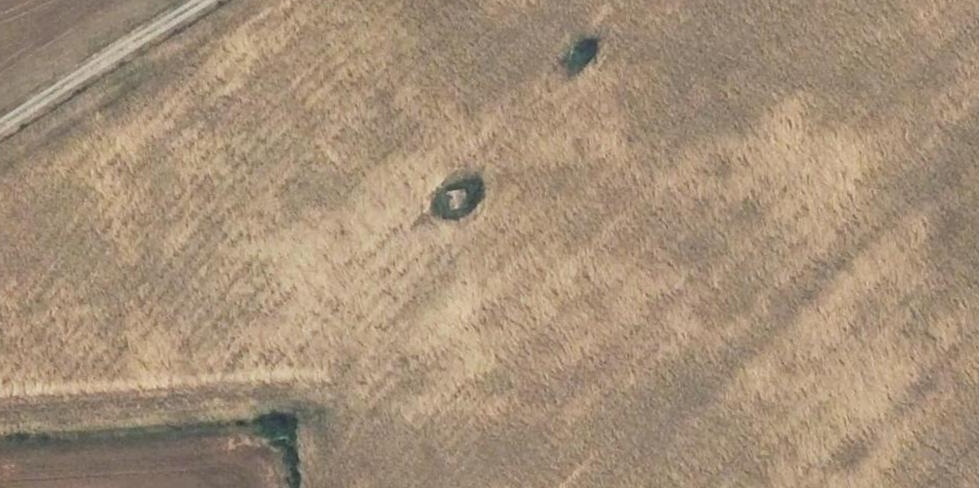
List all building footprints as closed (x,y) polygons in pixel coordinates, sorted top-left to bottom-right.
[(449,192),(452,210),(469,208),(466,189),(449,192)] [(285,425),(271,426),(272,440),(287,439),(285,425)]
